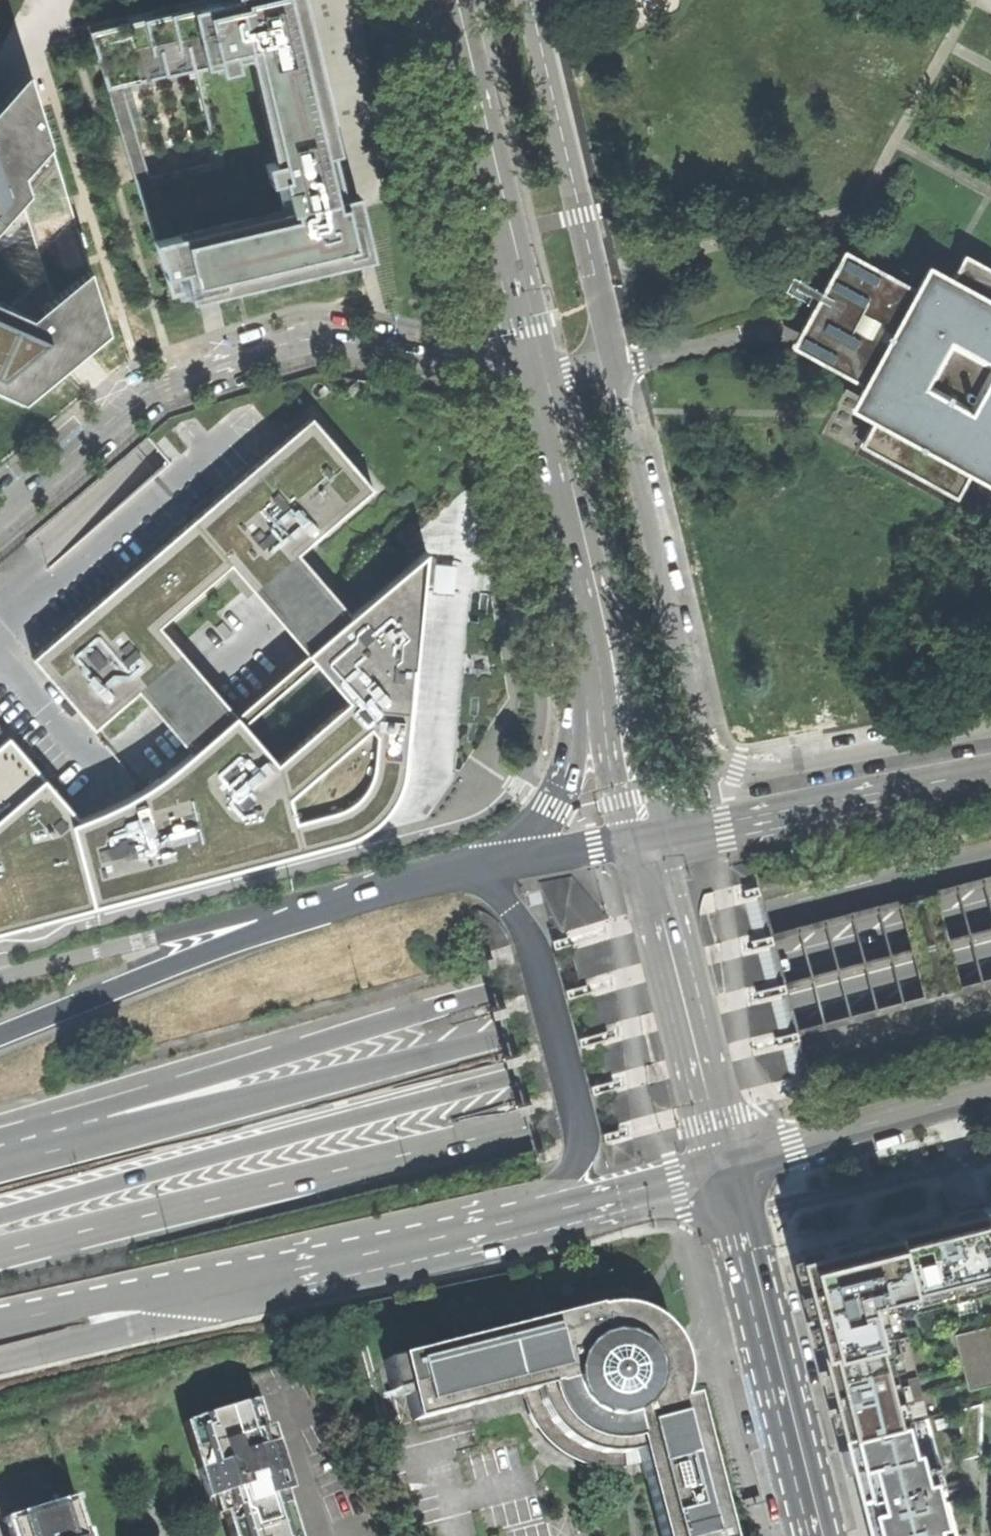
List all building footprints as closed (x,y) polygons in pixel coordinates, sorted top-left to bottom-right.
[(88,26),(108,90),(114,89),(101,30),(229,0),(200,0),(88,26)] [(135,181),(172,298),(189,294),(357,254),(338,175),(347,173),(342,151),(334,153),(298,0),(229,0),(101,30),(114,89),(114,98),(121,124),(135,181)] [(189,294),(191,301),(373,258),(358,193),(355,194),(310,0),(298,0),(334,153),(342,151),(347,173),(338,175),(357,254),(189,294)] [(29,63),(0,95),(0,383),(22,393),(106,322),(29,63)] [(964,252),(949,280),(922,265),(911,286),(890,274),(890,276),(841,249),(789,344),(860,388),(847,412),(871,423),(859,445),(955,497),(968,474),(990,487),(990,268),(964,252)] [(311,417),(288,437),(31,657),(92,728),(136,691),(190,753),(160,776),(144,787),(123,799),(101,810),(78,818),(40,775),(7,737),(0,743),(0,931),(90,908),(347,841),(351,840),(365,832),(381,818),(394,800),(402,782),(406,761),(423,578),(425,552),(350,615),(297,554),(373,489),(311,417)] [(922,1217),(942,1286),(990,1274),(990,1200),(922,1217)] [(922,1217),(801,1247),(826,1352),(888,1338),(942,1286),(922,1217)] [(719,1505),(718,1506),(694,1416),(695,1413),(692,1401),(690,1399),(688,1399),(680,1401),(683,1395),(686,1388),(686,1378),(687,1371),(686,1360),(683,1350),(678,1342),(672,1333),(666,1325),(658,1318),(648,1312),(638,1308),(626,1305),(615,1305),(601,1307),(583,1312),(583,1314),(518,1330),(517,1328),(398,1358),(378,1363),(381,1372),(387,1371),(392,1392),(405,1389),(407,1398),(413,1422),(465,1409),(467,1407),(515,1395),(523,1393),(525,1404),(529,1415),(533,1423),(538,1431),(546,1440),(555,1449),(563,1455),(573,1460),(582,1464),(594,1467),(605,1468),(624,1469),(622,1450),(636,1448),(641,1465),(645,1482),(647,1482),(661,1535),(727,1535),(719,1505)] [(826,1352),(864,1535),(944,1535),(888,1338),(826,1352)] [(282,1491),(288,1489),(286,1482),(274,1442),(267,1444),(253,1401),(191,1420),(205,1467),(199,1469),(204,1485),(207,1497),(218,1494),(231,1535),(295,1535),(282,1491)] [(632,1467),(641,1465),(636,1448),(622,1450),(624,1469),(632,1467)] [(72,1503),(43,1512),(10,1522),(15,1535),(82,1535),(72,1503)]
